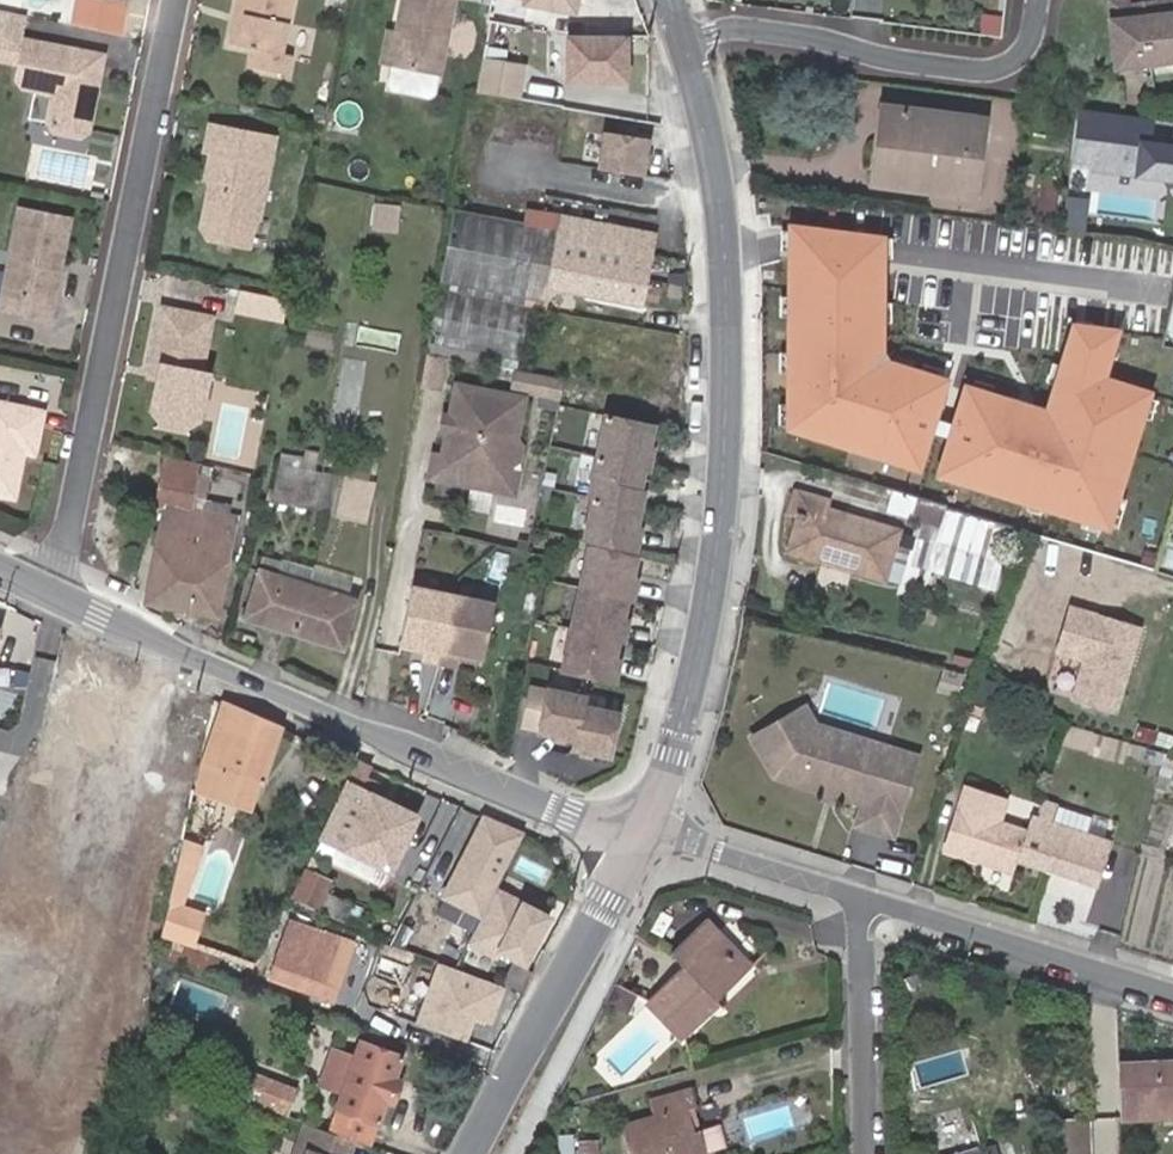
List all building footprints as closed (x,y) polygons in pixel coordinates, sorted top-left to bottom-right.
[(221,46),(245,51),(242,70),(279,77),(283,55),(272,53),(282,0),(231,0),(221,46)] [(455,0),(402,0),(397,29),(390,28),(383,63),(390,64),(386,82),(391,89),(429,97),(436,92),(455,0)] [(526,2),(526,3),(572,10),(573,0),(516,0),(526,2)] [(1113,63),(1147,58),(1140,0),(1139,0),(1123,2),(1123,0),(1105,0),(1113,63)] [(1147,58),(1172,55),(1172,0),(1140,0),(1147,58)] [(623,41),(567,42),(568,85),(623,84),(623,41)] [(78,135),(92,60),(17,44),(7,88),(12,92),(43,99),(38,129),(45,138),(68,142),(78,135)] [(475,95),(499,99),(504,71),(481,66),(475,95)] [(976,121),(878,108),(868,181),(967,194),(976,121)] [(1078,110),(1073,168),(1172,179),(1172,121),(1078,110)] [(204,178),(194,228),(201,238),(244,246),(249,221),(254,218),(269,139),(202,127),(197,151),(203,152),(199,177),(204,178)] [(601,167),(651,172),(654,132),(605,127),(601,167)] [(1062,187),(1044,185),(1038,225),(1057,228),(1062,187)] [(455,211),(428,358),(516,369),(531,308),(543,309),(548,289),(561,217),(544,215),(541,228),(528,225),(455,211)] [(530,212),(528,225),(541,228),(544,215),(530,212)] [(61,225),(13,215),(0,283),(0,320),(42,327),(61,225)] [(585,296),(640,305),(652,234),(561,217),(548,289),(585,296)] [(286,317),(290,294),(243,286),(239,310),(286,317)] [(885,300),(789,288),(785,437),(891,466),(895,451),(926,460),(944,382),(882,365),(885,300)] [(147,411),(195,419),(203,367),(196,366),(204,317),(155,309),(144,364),(156,367),(154,380),(147,411)] [(1049,407),(964,385),(941,464),(971,473),(966,488),(1110,531),(1151,392),(1104,379),(1118,331),(1077,325),(1049,407)] [(156,367),(144,364),(142,377),(154,380),(156,367)] [(557,382),(514,375),(511,392),(554,400),(557,382)] [(521,401),(453,387),(447,418),(443,437),(439,459),(435,473),(503,487),(505,476),(507,468),(514,464),(517,449),(513,442),(521,401)] [(5,499),(16,456),(26,458),(35,414),(0,406),(0,498),(5,499)] [(182,430),(195,419),(147,411),(158,427),(182,430)] [(443,437),(447,418),(441,417),(437,436),(443,437)] [(642,448),(647,426),(600,417),(584,498),(589,499),(580,539),(631,550),(635,530),(630,529),(639,489),(634,488),(638,467),(643,468),(647,449),(642,448)] [(298,463),(275,458),(273,465),(308,473),(312,457),(300,454),(298,463)] [(435,473),(439,459),(430,457),(425,480),(511,498),(514,478),(505,476),(503,487),(435,473)] [(162,459),(153,501),(169,508),(161,527),(145,602),(214,617),(234,517),(224,515),(190,509),(199,466),(162,459)] [(209,469),(199,466),(190,509),(224,515),(225,507),(201,503),(209,469)] [(360,520),(368,486),(279,467),(273,492),(266,490),(264,500),(360,520)] [(782,552),(838,568),(837,571),(877,583),(892,533),(821,509),(823,502),(786,490),(779,511),(793,515),(782,552)] [(923,497),(918,513),(964,526),(951,572),(977,579),(995,517),(923,497)] [(272,558),(267,574),(346,600),(351,583),(272,558)] [(346,600),(267,574),(256,571),(241,619),(340,652),(356,603),(346,600)] [(627,599),(580,590),(572,632),(618,641),(623,642),(627,623),(622,622),(623,615),(627,599)] [(453,599),(411,591),(401,642),(424,647),(423,653),(421,662),(439,665),(457,669),(458,660),(460,654),(483,659),(493,607),(453,599)] [(1144,626),(1069,603),(1054,652),(1082,661),(1070,701),(1117,715),(1144,626)] [(618,641),(572,632),(564,672),(614,683),(618,664),(614,663),(615,655),(618,641)] [(424,647),(401,642),(399,648),(423,653),(424,647)] [(460,654),(458,660),(482,665),(483,659),(460,654)] [(76,667),(51,741),(71,748),(77,732),(134,752),(154,694),(76,667)] [(590,695),(530,683),(521,731),(575,741),(573,752),(611,759),(621,711),(588,705),(590,695)] [(280,722),(222,699),(201,764),(195,788),(251,807),(280,722)] [(856,822),(892,832),(916,753),(814,724),(804,706),(751,735),(773,774),(863,801),(856,822)] [(1156,731),(1139,725),(1135,738),(1152,743),(1156,731)] [(367,766),(355,760),(312,851),(349,869),(356,856),(386,870),(412,816),(356,788),(367,766)] [(53,774),(49,818),(108,824),(112,780),(53,774)] [(1041,869),(1048,840),(1027,834),(1028,831),(1000,823),(1007,802),(964,788),(944,850),(1012,872),(1016,861),(1041,869)] [(526,831),(481,809),(437,899),(481,920),(469,946),(495,959),(499,950),(527,963),(551,914),(499,889),(526,831)] [(1105,840),(1033,817),(1028,831),(1027,834),(1048,840),(1041,869),(1048,871),(1091,885),(1105,840)] [(193,888),(199,863),(179,859),(171,900),(184,904),(188,886),(193,888)] [(340,921),(365,930),(371,914),(347,904),(319,891),(324,881),(303,871),(290,898),(340,921)] [(184,904),(171,900),(163,932),(195,942),(205,911),(184,904)] [(351,944),(287,922),(266,975),(284,981),(333,998),(351,944)] [(681,968),(644,1001),(680,1039),(716,1009),(717,1011),(720,1009),(712,1001),(745,972),(701,924),(669,954),(681,968)] [(193,947),(162,937),(156,956),(211,975),(219,956),(193,947)] [(253,962),(195,942),(193,947),(219,956),(251,966),(253,962)] [(499,981),(522,992),(533,971),(508,960),(499,981)] [(505,989),(437,965),(416,1022),(468,1040),(475,1020),(491,1026),(505,989)] [(636,994),(616,984),(606,1003),(627,1013),(636,994)] [(341,1086),(325,1128),(367,1143),(374,1125),(376,1125),(383,1104),(389,1106),(398,1083),(391,1081),(399,1060),(356,1045),(352,1053),(333,1046),(321,1079),(341,1086)] [(1120,1062),(1123,1119),(1172,1117),(1172,1061),(1120,1062)] [(291,1089),(251,1074),(246,1087),(239,1086),(236,1093),(283,1110),(291,1089)] [(246,1087),(247,1083),(227,1076),(222,1089),(236,1093),(239,1086),(246,1087)] [(696,1130),(691,1109),(693,1108),(689,1090),(646,1100),(650,1118),(618,1126),(625,1153),(707,1153),(723,1150),(718,1126),(696,1130)] [(1089,1111),(1053,1112),(1054,1153),(1091,1153),(1089,1111)] [(304,1124),(292,1153),(345,1153),(350,1140),(304,1124)] [(575,1136),(559,1136),(559,1153),(575,1153),(575,1136)]
